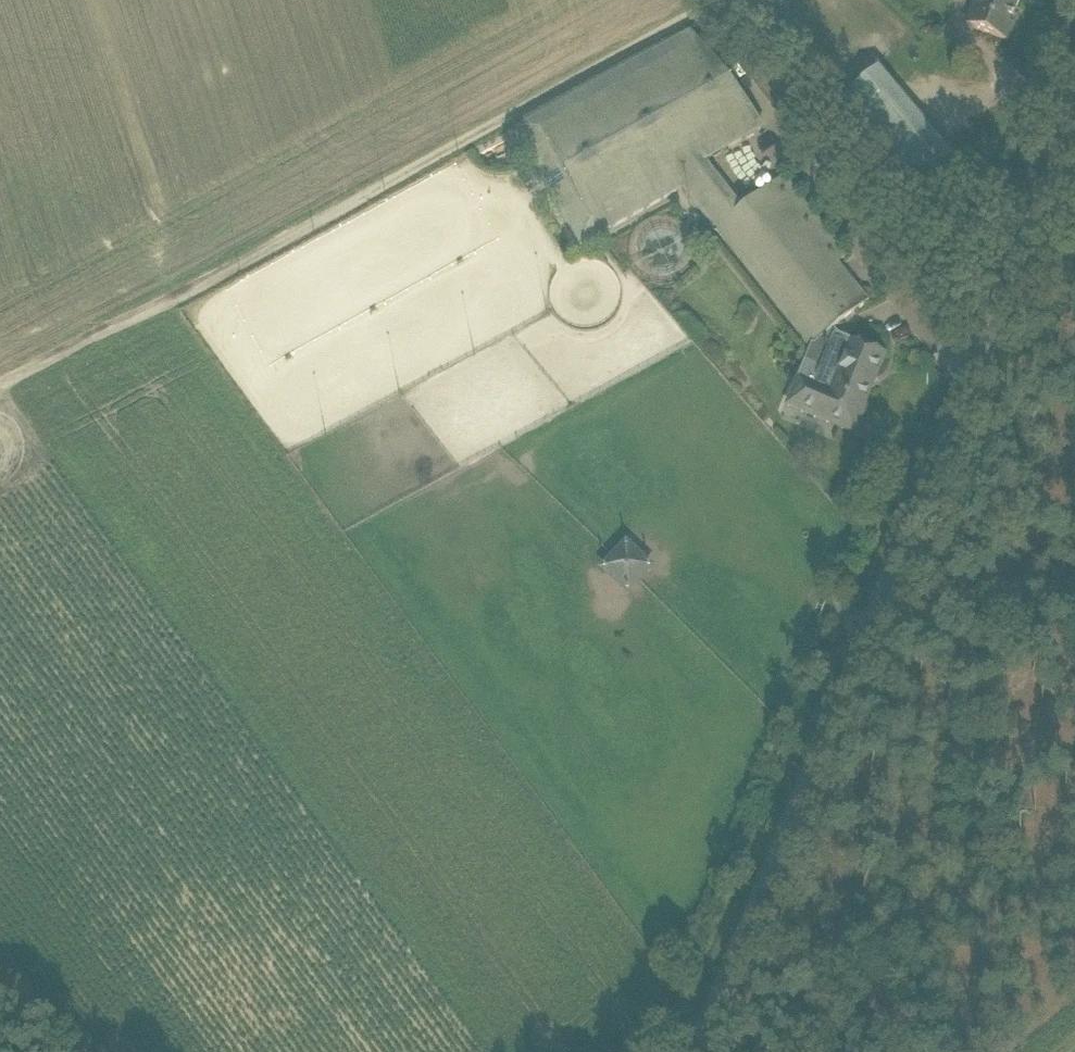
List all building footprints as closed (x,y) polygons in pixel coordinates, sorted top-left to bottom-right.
[(965,23),(988,33),(1008,41),(1015,26),(1010,24),(1020,0),(981,0),(978,6),(973,4),(965,23)] [(838,263),(848,255),(784,175),(743,207),(707,162),(766,129),(698,42),(521,141),(580,246),(683,189),(811,348),(868,302),(838,263)] [(836,104),(904,184),(918,201),(959,166),(877,70),(836,104)] [(865,406),(885,356),(844,339),(844,340),(852,344),(836,384),(827,381),(824,388),(812,383),(804,405),(838,419),(840,420),(840,421),(841,422),(841,424),(841,425),(841,426),(840,427),(857,434),(868,407),(865,406)] [(621,537),(593,569),(626,598),(654,566),(621,537)]
